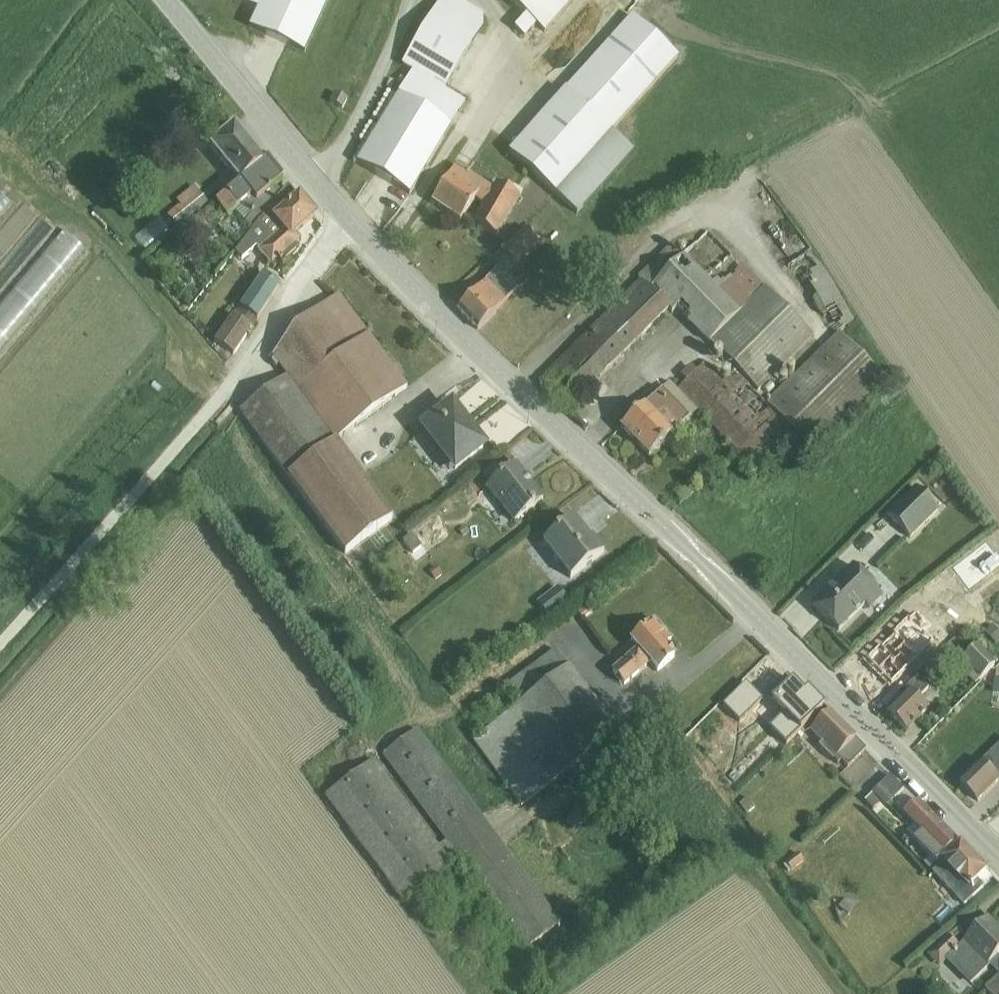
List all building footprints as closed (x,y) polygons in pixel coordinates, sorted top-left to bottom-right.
[(333,0),(267,0),(255,32),(314,53),(333,0)] [(454,0),(447,0),(405,71),(413,76),(358,168),(409,199),(466,104),(448,93),(491,22),(454,0)] [(549,24),(570,0),(521,0),(549,24)] [(623,15),(637,0),(610,0),(609,1),(623,15)] [(637,18),(512,157),(559,198),(683,59),(637,18)] [(262,198),(283,180),(236,125),(216,142),(245,176),(214,202),(226,215),(256,190),(262,198)] [(456,169),(433,209),(464,227),(476,206),(487,213),(477,230),(498,242),(522,201),(499,187),(496,193),(456,169)] [(196,189),(167,214),(176,224),(205,200),(196,189)] [(298,227),(314,213),(299,195),(277,213),(288,226),(263,247),(274,260),(305,234),(298,227)] [(674,242),(541,373),(569,401),(669,303),(739,373),(721,391),(702,372),(679,395),(757,474),(798,434),(813,448),(885,376),(839,330),(828,341),(768,401),(756,389),(815,331),(710,225),(683,251),(674,242)] [(530,232),(506,255),(521,270),(544,248),(530,232)] [(785,271),(830,335),(851,319),(806,256),(785,271)] [(256,308),(273,285),(252,270),(235,292),(256,308)] [(461,315),(504,358),(521,340),(494,313),(512,296),(496,280),(461,315)] [(348,300),(270,358),(287,381),(240,416),(351,565),(402,527),(338,440),(412,385),(348,300)] [(224,349),(241,326),(220,311),(203,334),(224,349)] [(696,421),(667,390),(621,434),(650,464),(696,421)] [(458,406),(425,431),(461,478),(493,453),(458,406)] [(786,477),(801,468),(795,458),(780,467),(786,477)] [(520,470),(488,492),(514,529),(545,507),(520,470)] [(909,543),(946,511),(921,483),(884,515),(909,543)] [(545,548),(575,583),(606,557),(575,521),(545,548)] [(410,553),(421,548),(415,534),(404,539),(410,553)] [(990,561),(998,555),(998,557),(998,534),(980,548),(990,561)] [(858,564),(811,608),(841,640),(888,596),(858,564)] [(550,620),(570,603),(557,587),(537,605),(550,620)] [(934,594),(924,604),(938,617),(947,608),(934,594)] [(687,649),(655,614),(625,642),(632,650),(611,669),(624,683),(647,661),(660,675),(687,649)] [(909,646),(895,631),(852,675),(874,697),(896,676),(887,667),(909,646)] [(469,732),(523,809),(627,735),(564,647),(511,685),(520,697),(469,732)] [(994,671),(975,651),(965,661),(985,680),(994,671)] [(811,711),(780,681),(759,703),(789,733),(811,711)] [(740,684),(718,703),(731,718),(753,699),(740,684)] [(910,692),(888,714),(906,731),(927,709),(910,692)] [(855,757),(821,729),(798,757),(832,785),(855,757)] [(425,734),(394,756),(527,944),(558,922),(425,734)] [(981,792),(998,778),(998,747),(965,772),(981,792)] [(733,790),(761,764),(752,754),(724,780),(733,790)] [(380,772),(332,806),(399,902),(448,867),(380,772)] [(882,822),(911,797),(895,778),(865,803),(882,822)] [(972,911),(998,885),(918,806),(908,815),(928,835),(922,842),(944,864),(935,874),(972,911)] [(576,831),(589,820),(582,810),(568,821),(576,831)] [(855,917),(855,903),(841,903),(841,917),(855,917)] [(991,920),(949,963),(973,986),(992,966),(998,973),(998,928),(991,920)]
